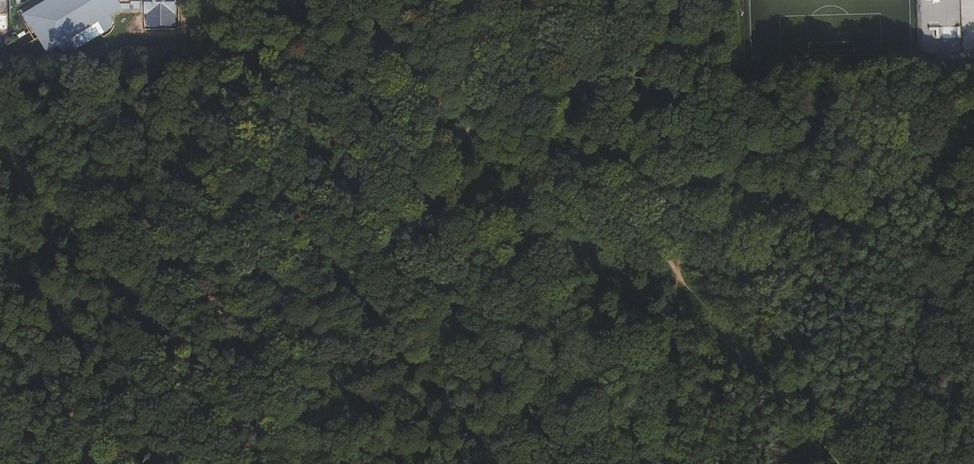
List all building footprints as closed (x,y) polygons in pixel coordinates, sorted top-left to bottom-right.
[(115,0),(42,0),(32,6),(24,10),(36,31),(47,51),(49,50),(57,44),(60,47),(61,48),(64,49),(66,50),(70,50),(73,50),(74,49),(102,33),(108,28),(108,27),(109,26),(111,24),(111,22),(111,19),(111,15),(110,13),(119,7),(115,0)] [(144,7),(144,12),(147,12),(147,24),(173,23),(173,0),(144,0),(144,7)] [(937,39),(960,38),(959,26),(937,27),(937,39)]
